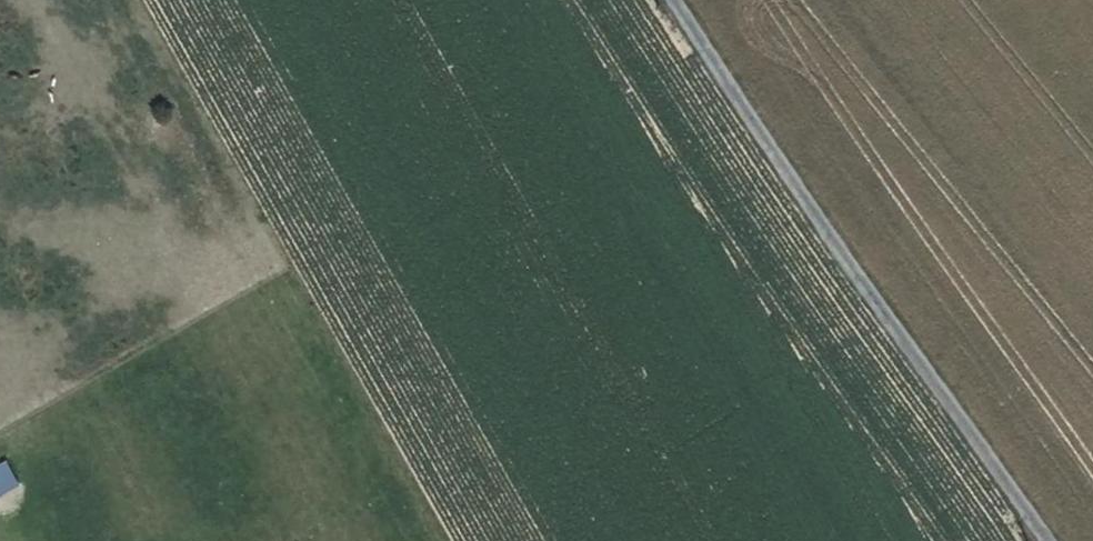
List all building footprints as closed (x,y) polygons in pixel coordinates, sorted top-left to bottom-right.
[(20,481),(5,456),(0,459),(0,494),(20,481)]
